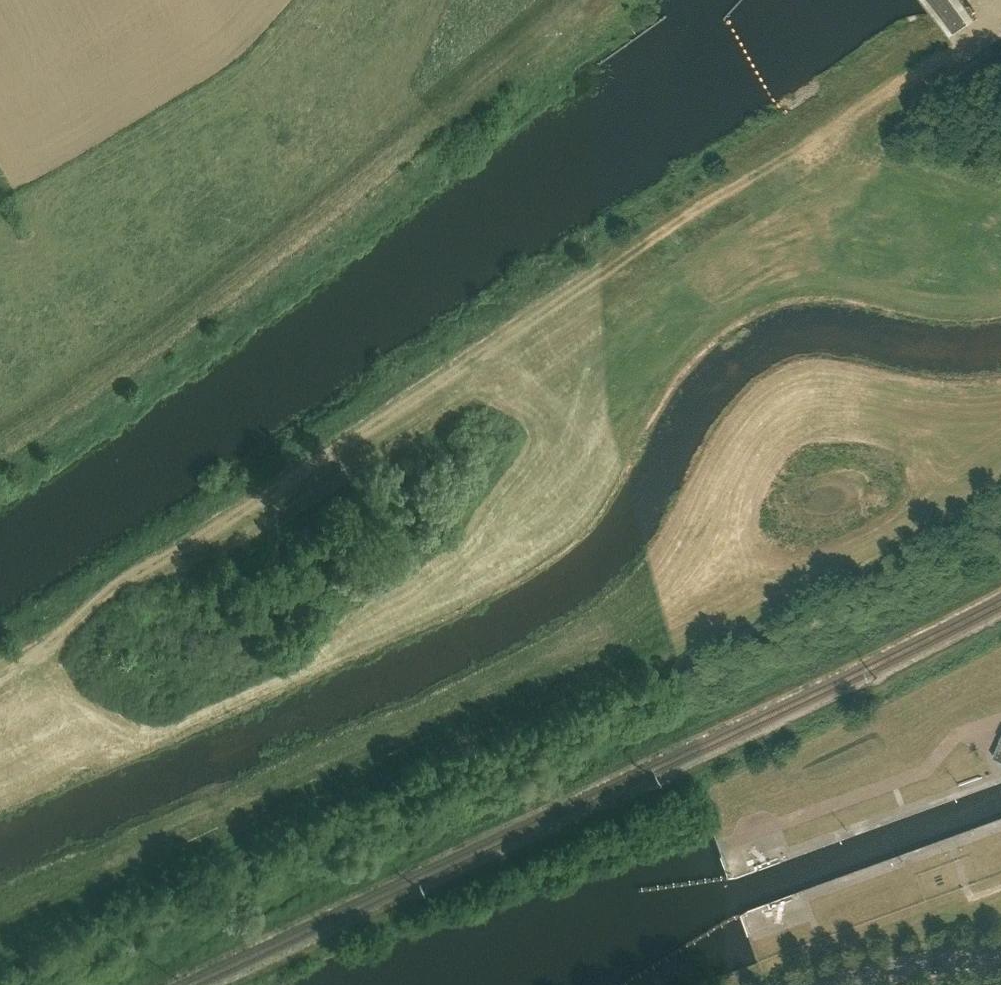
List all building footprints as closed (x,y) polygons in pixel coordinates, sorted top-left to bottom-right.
[(939,14),(960,0),(929,0),(939,14)] [(939,14),(953,34),(977,18),(965,0),(960,0),(939,14)]
